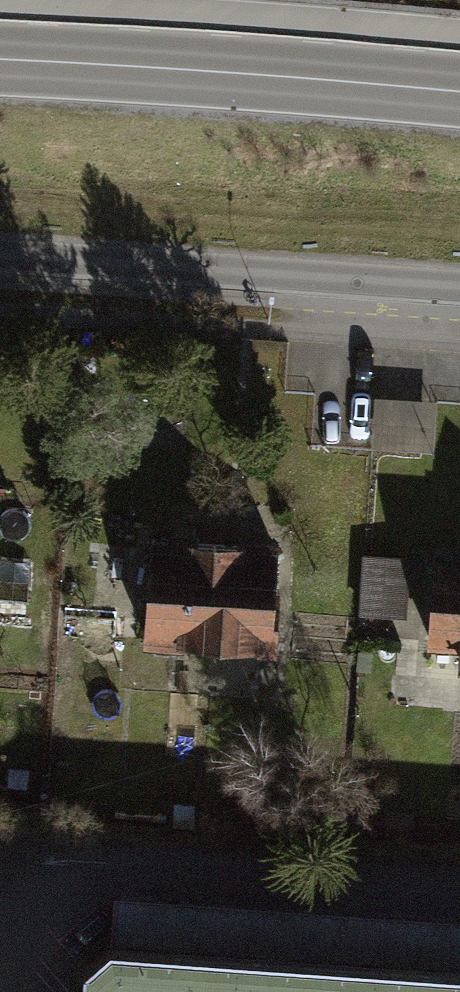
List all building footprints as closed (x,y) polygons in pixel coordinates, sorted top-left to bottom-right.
[(383,402),(381,445),(438,447),(439,404),(383,402)] [(369,554),(366,617),(412,619),(416,556),(369,554)] [(143,564),(139,650),(270,656),(274,570),(143,564)] [(433,569),(427,656),(459,659),(459,571),(433,569)] [(112,946),(88,968),(87,991),(459,991),(459,971),(112,946)]
